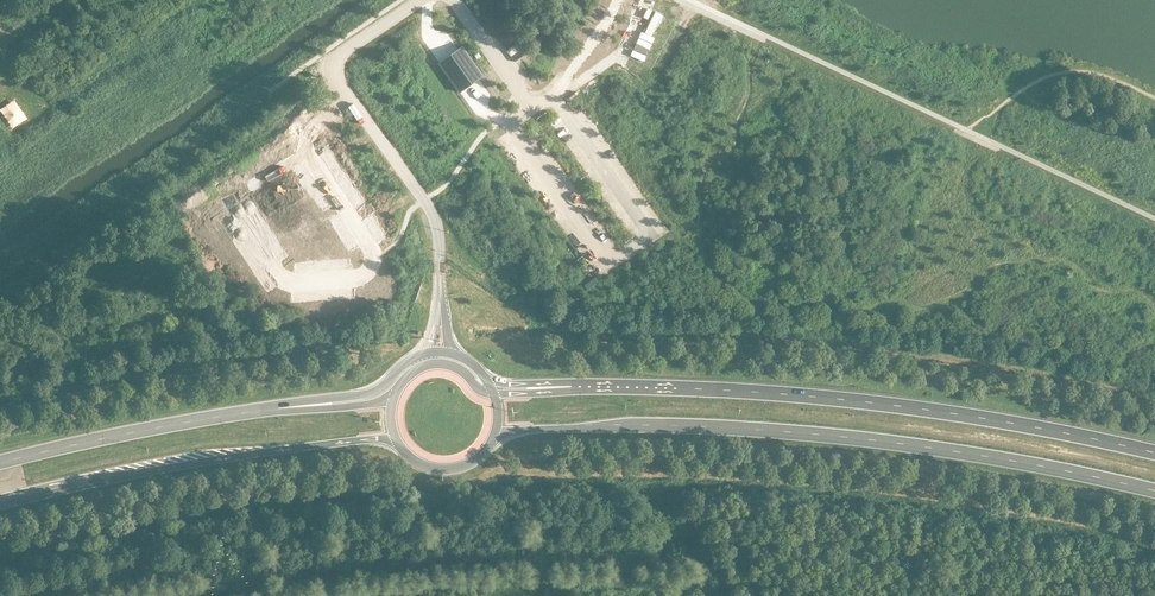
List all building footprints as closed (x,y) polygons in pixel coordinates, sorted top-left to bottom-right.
[(483,76),(462,46),(458,49),(456,50),(439,62),(460,92),(479,79),(483,76)]
